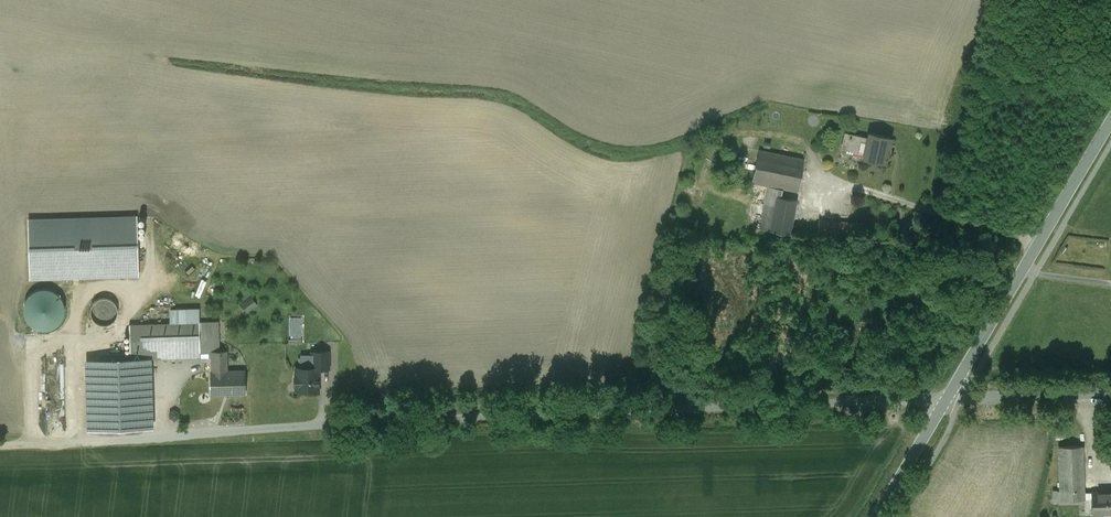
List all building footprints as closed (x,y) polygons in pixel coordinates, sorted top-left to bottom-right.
[(891,137),(869,132),(868,138),(864,153),(863,158),(885,163),(891,137)] [(868,138),(845,133),(842,148),(864,153),(868,138)] [(804,159),(759,150),(752,182),(768,185),(783,188),(798,191),(804,159)] [(796,200),(781,197),(783,188),(768,185),(760,228),(770,230),(790,234),(796,200)] [(30,222),(32,277),(139,275),(138,219),(30,222)] [(64,303),(62,299),(59,296),(56,293),(53,291),(49,289),(45,289),(40,289),(36,290),(33,292),(30,295),(27,298),(25,302),(24,306),(24,310),(24,314),(26,318),(28,322),(31,325),(34,327),(38,329),(42,330),(46,330),(50,329),(54,327),(57,325),(60,322),(62,319),(64,315),(65,311),(65,307),(64,303)] [(117,316),(118,311),(117,306),(113,301),(109,299),(104,298),(99,299),(94,302),(91,306),(90,312),(91,317),(94,321),(99,324),(104,325),(109,324),(114,321),(117,316)] [(249,311),(259,305),(256,301),(246,307),(249,311)] [(199,311),(172,312),(173,323),(199,323),(199,311)] [(302,334),(302,318),(293,318),(292,334),(302,334)] [(199,323),(200,356),(212,356),(212,351),(219,351),(219,322),(199,323)] [(173,323),(129,325),(130,353),(130,358),(139,358),(200,356),(199,323),(173,323)] [(245,371),(226,371),(226,350),(219,351),(212,351),(212,356),(212,372),(211,372),(211,394),(224,394),(224,393),(244,392),(244,393),(245,393),(245,371)] [(329,368),(328,352),(311,352),(312,368),(318,368),(318,369),(329,368)] [(130,353),(106,354),(106,365),(139,365),(139,358),(130,358),(130,353)] [(139,365),(106,365),(108,427),(140,426),(139,365)] [(312,368),(296,368),(296,377),(295,377),(295,385),(296,385),(296,391),(306,390),(306,392),(318,392),(318,369),(318,368),(312,368)] [(1082,445),(1060,445),(1060,489),(1060,498),(1060,499),(1083,499),(1083,497),(1094,497),(1094,492),(1082,492),(1082,445)] [(1102,492),(1102,490),(1094,490),(1094,492),(1094,497),(1094,512),(1110,512),(1110,492),(1102,492)]
